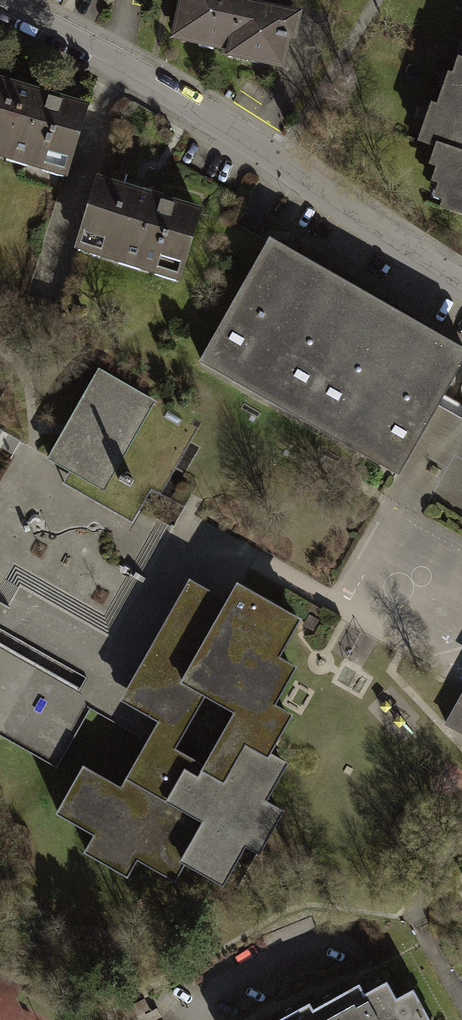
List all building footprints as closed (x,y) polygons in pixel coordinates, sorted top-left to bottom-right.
[(166,18),(210,29),(207,38),(245,47),(242,57),(288,68),(301,16),(239,1),(239,0),(170,0),(166,18)] [(459,89),(452,86),(441,113),(434,110),(423,137),(436,142),(461,152),(461,82),(459,89)] [(0,84),(0,151),(8,153),(9,148),(30,154),(29,160),(43,164),(45,158),(66,165),(83,109),(0,84)] [(436,142),(431,157),(442,161),(437,176),(448,181),(443,193),(461,201),(461,152),(436,142)] [(200,213),(104,183),(83,252),(178,282),(200,213)] [(399,472),(438,405),(461,364),(461,348),(272,239),(202,359),(399,472)] [(151,401),(96,370),(60,434),(45,461),(64,472),(100,492),(151,401)] [(186,585),(117,702),(156,725),(148,739),(144,745),(117,793),(77,769),(48,819),(86,841),(76,857),(122,884),(135,862),(167,880),(174,868),(216,893),(240,853),(250,859),(276,814),(259,804),(282,765),(265,755),(287,718),(268,707),(290,670),(273,660),(296,621),(233,587),(222,606),(186,585)] [(58,762),(87,711),(90,706),(93,700),(0,646),(0,729),(58,762)] [(461,737),(461,687),(440,724),(461,737)] [(305,1013),(309,1019),(423,1019),(409,994),(393,1002),(383,984),(361,995),(355,986),(305,1013)] [(305,1013),(302,1007),(279,1019),(309,1019),(305,1013)]
